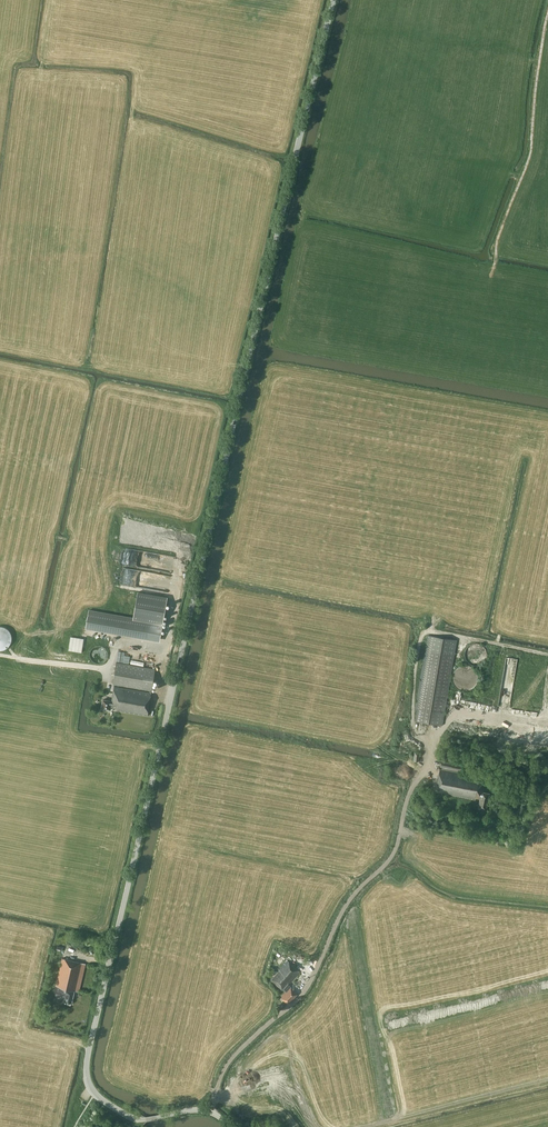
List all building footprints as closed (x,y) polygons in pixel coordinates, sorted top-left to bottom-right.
[(168,597),(138,592),(133,618),(163,624),(168,597)] [(85,630),(160,643),(163,624),(133,618),(89,610),(85,630)] [(13,645),(6,625),(0,627),(0,649),(13,645)] [(457,640),(429,635),(415,721),(444,725),(457,640)] [(469,663),(481,662),(481,658),(475,658),(475,655),(468,655),(469,663)] [(155,669),(116,663),(113,685),(150,691),(150,693),(114,687),(112,701),(103,700),(102,709),(103,709),(103,710),(106,711),(106,709),(111,710),(111,707),(117,708),(116,711),(148,716),(155,669)] [(478,807),(486,809),(489,792),(484,791),(486,778),(461,773),(463,762),(442,758),(435,792),(476,800),(476,798),(480,798),(478,807)] [(79,992),(86,964),(62,958),(54,993),(65,995),(64,1002),(71,1004),(74,991),(79,992)] [(299,971),(287,960),(270,979),(283,990),(285,991),(281,995),(282,996),(280,998),(282,1000),(283,1000),(288,1004),(296,994),(292,990),(290,987),(288,989),(287,988),(286,989),(284,988),(299,971)]
